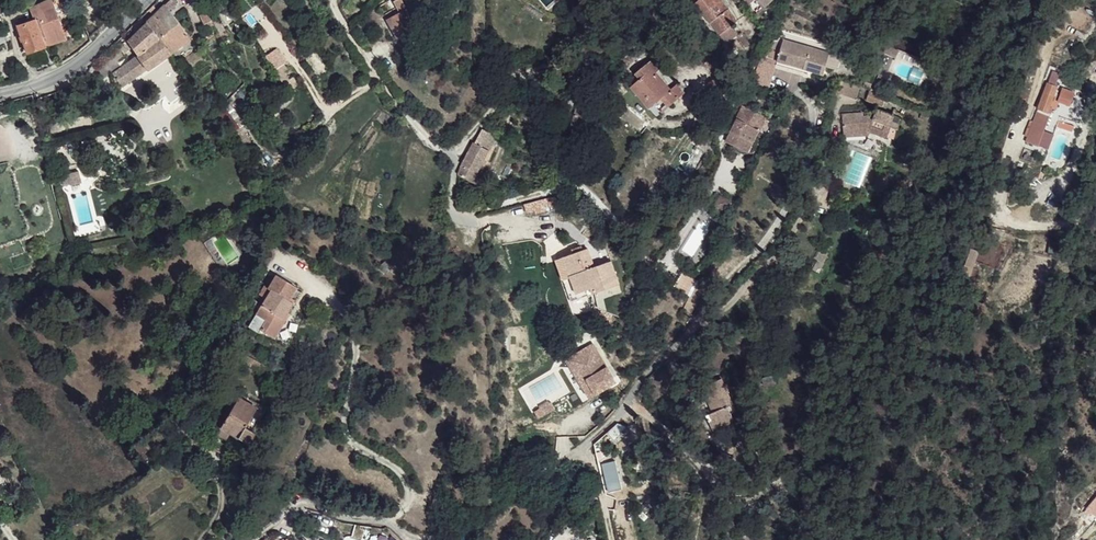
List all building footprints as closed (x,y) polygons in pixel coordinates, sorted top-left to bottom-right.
[(34,18),(45,47),(67,39),(52,0),(47,0),(29,9),(34,18)] [(165,4),(169,10),(177,4),(174,0),(169,0),(165,4)] [(397,9),(405,6),(402,0),(394,0),(392,1),(397,9)] [(711,23),(720,35),(720,34),(732,25),(737,21),(728,9),(727,10),(720,0),(701,0),(696,4),(711,23)] [(147,22),(170,53),(177,48),(182,45),(190,38),(169,10),(165,4),(147,22)] [(408,8),(406,10),(416,28),(419,26),(408,8)] [(386,20),(396,38),(416,28),(406,10),(386,20)] [(199,15),(203,24),(212,20),(208,11),(199,15)] [(16,24),(26,54),(45,47),(34,18),(16,24)] [(203,24),(205,28),(214,24),(212,20),(203,24)] [(118,46),(123,53),(131,48),(138,56),(112,73),(121,86),(147,69),(148,70),(170,53),(147,22),(127,40),(126,40),(118,46)] [(720,34),(726,42),(738,33),(732,25),(720,34)] [(742,32),(738,35),(746,47),(749,44),(742,32)] [(828,50),(782,36),(776,56),(803,65),(804,61),(823,67),(828,50)] [(265,56),(275,69),(285,62),(276,49),(265,56)] [(631,87),(643,101),(647,97),(654,104),(663,97),(671,105),(679,98),(671,90),(655,72),(661,68),(654,59),(636,74),(641,79),(631,87)] [(804,61),(803,65),(807,67),(822,71),(823,67),(804,61)] [(276,74),(284,84),(287,81),(280,71),(276,74)] [(543,78),(542,94),(553,95),(554,78),(543,78)] [(1026,141),(1035,145),(1047,113),(1057,86),(1048,82),(1026,141)] [(677,84),(671,90),(679,98),(686,92),(677,84)] [(1059,96),(1067,99),(1070,91),(1062,87),(1059,96)] [(209,101),(215,107),(225,97),(222,94),(220,91),(209,101)] [(643,101),(650,108),(654,104),(647,97),(643,101)] [(654,104),(650,108),(657,116),(671,105),(663,97),(654,104)] [(217,113),(225,124),(234,120),(238,118),(228,104),(217,113)] [(734,145),(749,152),(759,131),(766,117),(761,114),(763,110),(758,108),(756,112),(743,105),(736,119),(725,140),(734,145)] [(842,114),(844,136),(869,134),(870,131),(887,137),(892,126),(898,129),(904,115),(893,111),(892,114),(877,109),(874,115),(863,116),(862,113),(842,114)] [(1047,113),(1035,145),(1037,145),(1049,113),(1047,113)] [(25,118),(27,126),(35,124),(33,116),(25,118)] [(766,117),(759,131),(762,132),(769,118),(766,117)] [(225,124),(231,132),(239,128),(234,120),(225,124)] [(239,128),(231,132),(242,148),(253,143),(241,126),(239,128)] [(459,175),(472,182),(478,172),(482,164),(485,160),(497,136),(483,129),(475,143),(474,142),(462,165),(461,166),(459,175)] [(79,171),(67,174),(70,183),(81,181),(79,171)] [(478,172),(472,182),(477,185),(483,175),(478,172)] [(886,172),(879,190),(887,193),(893,175),(886,172)] [(60,175),(63,185),(70,183),(67,174),(60,175)] [(553,196),(535,201),(537,205),(554,201),(553,196)] [(721,196),(715,205),(724,211),(730,202),(721,196)] [(814,257),(824,262),(828,253),(819,247),(814,257)] [(563,257),(577,294),(591,288),(593,294),(619,285),(611,261),(594,267),(587,249),(563,257)] [(563,257),(556,260),(571,302),(593,294),(591,288),(577,294),(563,257)] [(814,257),(810,266),(819,272),(824,262),(814,257)] [(379,266),(385,273),(391,267),(385,260),(379,266)] [(256,314),(266,320),(261,329),(274,338),(286,318),(284,317),(287,312),(287,311),(293,302),(289,300),(290,297),(297,287),(276,275),(268,287),(264,285),(259,294),(266,298),(256,314)] [(31,276),(17,279),(19,286),(32,282),(31,276)] [(17,279),(4,283),(6,290),(19,286),(17,279)] [(256,314),(249,326),(259,332),(261,329),(266,320),(256,314)] [(588,399),(617,382),(594,341),(565,358),(588,399)] [(233,355),(250,365),(253,359),(236,349),(233,355)] [(253,359),(250,365),(275,379),(278,373),(253,359)] [(772,375),(762,378),(764,384),(774,381),(772,375)] [(707,415),(714,430),(735,421),(731,413),(736,411),(722,378),(702,387),(713,412),(707,415)] [(220,426),(230,433),(248,444),(255,432),(252,431),(246,426),(257,408),(239,396),(227,415),(220,426)] [(257,408),(246,426),(252,431),(264,410),(265,411),(266,408),(259,404),(257,408)] [(226,440),(230,433),(220,426),(227,415),(224,413),(220,420),(218,419),(211,431),(226,440)] [(131,448),(139,458),(151,448),(143,438),(131,448)] [(603,459),(598,461),(600,470),(608,466),(603,459)] [(1084,512),(1091,512),(1091,511),(1095,516),(1095,498),(1084,512)]
